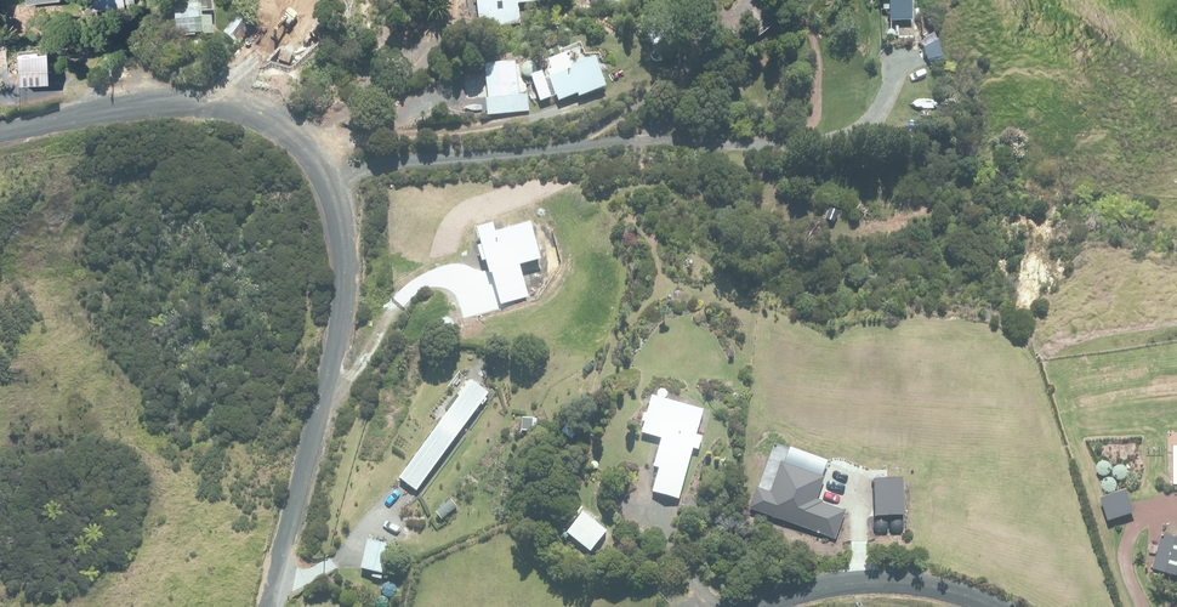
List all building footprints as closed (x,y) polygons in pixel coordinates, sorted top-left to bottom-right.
[(93,11),(125,8),(124,0),(92,0),(93,11)] [(480,29),(520,24),(517,5),(539,3),(538,0),(477,0),(480,29)] [(894,27),(915,26),(913,0),(892,0),(894,27)] [(175,5),(177,32),(215,29),(213,2),(175,5)] [(237,15),(224,31),(237,42),(251,26),(237,15)] [(551,69),(546,71),(559,100),(580,92),(581,94),(605,84),(592,52),(570,61),(566,52),(548,60),(551,69)] [(18,59),(19,85),(46,85),(45,58),(18,59)] [(515,61),(483,64),(488,115),(528,112),(526,94),(518,95),(515,61)] [(494,221),(476,226),(500,303),(528,295),(519,264),(540,258),(530,222),(497,232),(494,221)] [(474,381),(401,476),(416,488),(489,393),(474,381)] [(705,410),(653,395),(642,433),(662,439),(654,466),(660,468),(653,492),(679,499),(705,410)] [(755,488),(748,507),(835,539),(846,511),(817,500),(826,476),(783,460),(771,494),(755,488)] [(902,476),(872,479),(876,515),(905,513),(902,476)] [(1132,512),(1126,488),(1100,495),(1107,519),(1132,512)] [(1162,532),(1150,568),(1176,577),(1176,537),(1162,532)]
